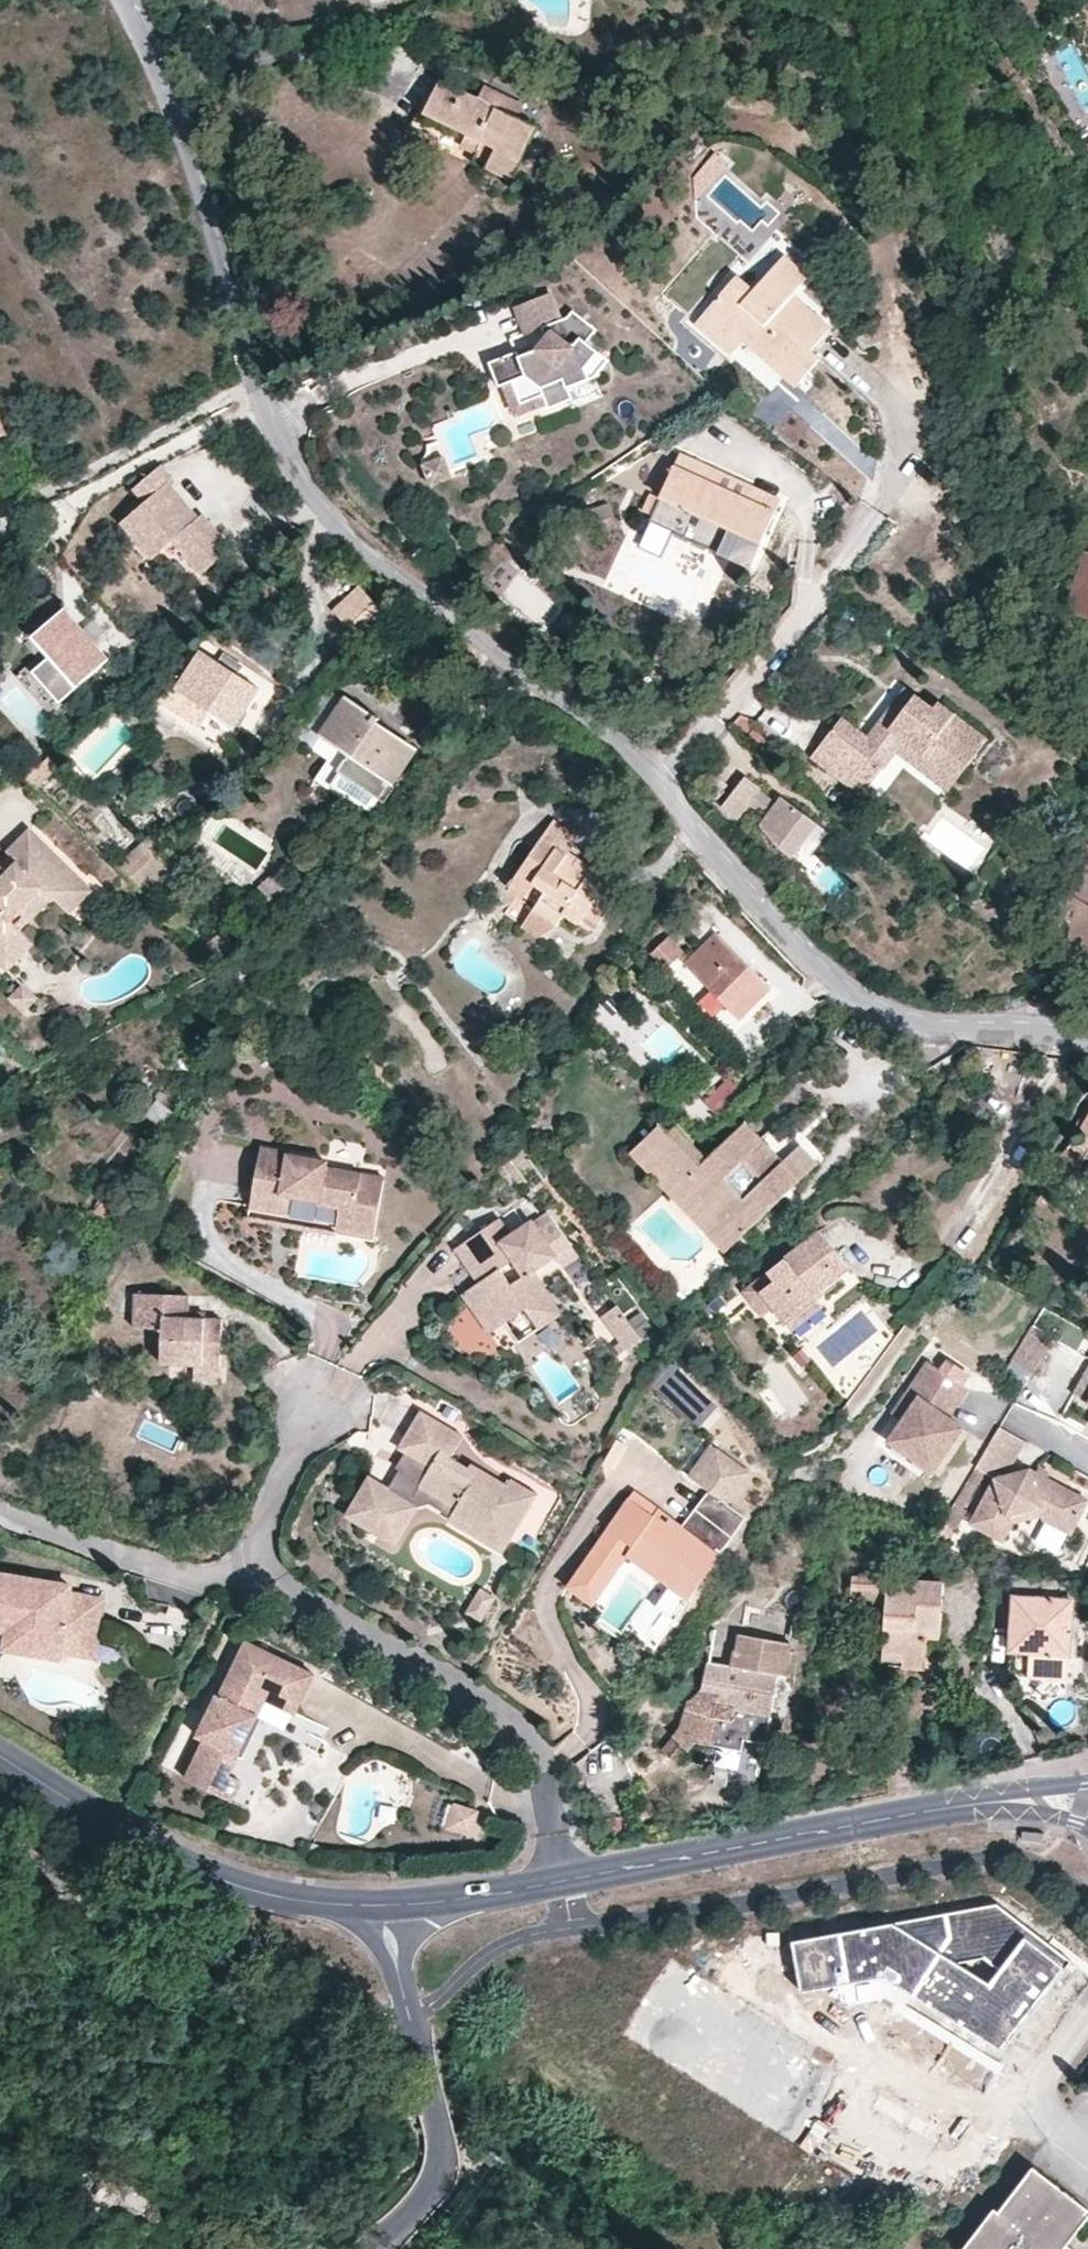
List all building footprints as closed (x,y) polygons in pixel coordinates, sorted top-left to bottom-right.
[(518,118),(478,99),(440,80),(423,114),(480,142),(471,163),(509,181),(535,127),(518,118)] [(485,85),(478,99),(518,118),(525,105),(485,85)] [(737,274),(693,326),(729,356),(741,343),(792,386),(819,358),(811,350),(829,327),(793,294),(807,276),(783,255),(769,273),(754,289),(737,274)] [(769,273),(750,258),(737,274),(754,289),(769,273)] [(509,314),(520,338),(538,330),(542,341),(533,356),(514,364),(512,359),(487,372),(497,393),(502,392),(523,381),(541,389),(550,405),(552,409),(575,399),(571,388),(596,376),(605,355),(580,343),(586,328),(563,316),(552,322),(540,299),(509,314)] [(538,330),(520,338),(506,346),(512,359),(514,364),(533,356),(542,341),(538,330)] [(603,391),(596,376),(571,388),(575,399),(578,404),(603,391)] [(523,381),(502,392),(518,421),(550,405),(541,389),(523,381)] [(679,454),(659,499),(651,517),(647,525),(748,569),(780,501),(679,454)] [(163,467),(138,492),(151,504),(129,526),(163,560),(169,554),(182,540),(214,571),(241,543),(209,512),(201,520),(168,488),(176,480),(163,467)] [(456,490),(447,471),(427,481),(437,499),(456,490)] [(651,517),(659,499),(649,495),(640,512),(651,517)] [(1065,612),(1087,619),(1087,538),(1065,612)] [(169,554),(200,585),(214,571),(182,540),(169,554)] [(385,615),(359,588),(334,611),(360,638),(385,615)] [(113,662),(70,612),(32,644),(47,662),(34,674),(63,706),(113,662)] [(259,689),(201,651),(176,688),(236,727),(259,689)] [(946,793),(986,738),(937,702),(931,708),(903,687),(864,736),(841,718),(810,758),(860,797),(895,755),(946,793)] [(380,717),(346,696),(319,736),(395,786),(417,750),(376,723),(380,717)] [(789,860),(814,828),(781,802),(775,810),(759,795),(762,792),(746,779),(722,807),(738,821),(750,806),(767,819),(760,828),(777,850),(789,860)] [(555,821),(542,840),(566,855),(568,853),(580,836),(555,821)] [(825,837),(814,828),(789,860),(799,869),(825,837)] [(18,846),(28,856),(21,863),(11,873),(0,862),(0,961),(6,966),(32,940),(14,922),(22,913),(32,923),(57,900),(73,915),(88,901),(78,893),(87,883),(74,870),(67,876),(57,867),(64,860),(34,831),(18,846)] [(141,839),(118,864),(150,895),(173,871),(141,839)] [(566,855),(542,840),(509,887),(522,899),(533,886),(544,893),(523,929),(537,938),(555,927),(562,916),(577,925),(584,915),(598,924),(614,902),(600,892),(609,879),(578,859),(573,866),(564,860),(566,855)] [(28,856),(18,846),(11,852),(21,863),(28,856)] [(573,866),(578,859),(568,853),(566,855),(564,860),(573,866)] [(74,870),(64,860),(57,867),(67,876),(74,870)] [(295,887),(283,871),(261,888),(275,905),(295,887)] [(97,892),(87,883),(78,893),(88,901),(97,892)] [(515,900),(502,892),(496,902),(508,910),(515,900)] [(692,945),(676,928),(652,953),(668,969),(692,945)] [(773,988),(718,932),(684,964),(739,1020),(773,988)] [(38,946),(32,940),(6,966),(11,972),(38,946)] [(22,1011),(38,999),(24,981),(8,994),(22,1011)] [(591,1015),(635,1055),(640,1049),(623,1034),(633,1023),(606,999),(591,1015)] [(720,1118),(745,1093),(730,1079),(706,1103),(720,1118)] [(1072,1143),(1076,1145),(1073,1154),(1065,1149),(1045,1185),(1061,1195),(1084,1158),(1087,1161),(1087,1115),(1072,1143)] [(800,1180),(746,1122),(707,1158),(676,1125),(669,1130),(661,1121),(633,1149),(725,1249),(800,1180)] [(265,1143),(252,1204),(291,1211),(294,1193),(343,1203),(340,1224),(377,1233),(389,1176),(332,1164),(331,1159),(293,1152),(294,1148),(265,1143)] [(291,1211),(252,1204),(250,1211),(376,1237),(377,1233),(340,1224),(343,1203),(294,1193),(291,1211)] [(461,1245),(474,1264),(479,1259),(492,1276),(485,1281),(468,1293),(479,1310),(493,1300),(508,1322),(528,1309),(542,1330),(567,1313),(539,1272),(563,1255),(538,1219),(518,1233),(505,1216),(461,1245)] [(850,1270),(818,1230),(768,1271),(775,1281),(761,1294),(791,1331),(822,1306),(817,1297),(850,1270)] [(479,1259),(474,1264),(485,1281),(492,1276),(479,1259)] [(188,1312),(188,1307),(189,1291),(136,1289),(135,1323),(164,1325),(162,1359),(199,1360),(222,1362),(224,1314),(205,1313),(188,1312)] [(494,1331),(508,1322),(493,1300),(479,1310),(494,1331)] [(645,1343),(628,1318),(612,1328),(630,1352),(645,1343)] [(1053,1337),(1033,1326),(1011,1363),(1032,1375),(1053,1337)] [(222,1362),(199,1360),(198,1376),(221,1377),(222,1362)] [(928,1366),(906,1395),(917,1403),(901,1424),(886,1445),(930,1476),(962,1432),(947,1421),(940,1415),(959,1388),(928,1366)] [(1073,1394),(1087,1403),(1087,1366),(1073,1394)] [(967,1394),(959,1388),(940,1415),(947,1421),(967,1394)] [(917,1403),(906,1395),(891,1417),(901,1424),(917,1403)] [(400,1445),(406,1448),(416,1455),(407,1471),(399,1466),(388,1485),(374,1505),(364,1499),(353,1515),(375,1529),(383,1513),(396,1520),(412,1494),(426,1491),(452,1506),(450,1512),(471,1525),(468,1529),(502,1549),(536,1496),(511,1479),(508,1484),(471,1462),(468,1466),(451,1457),(465,1434),(422,1408),(400,1445)] [(997,1433),(973,1473),(993,1482),(970,1525),(995,1540),(1007,1518),(1040,1510),(1043,1523),(1071,1536),(1087,1505),(1087,1504),(1028,1473),(1010,1477),(1025,1448),(997,1433)] [(416,1455),(406,1448),(396,1464),(399,1466),(407,1471),(416,1455)] [(695,1484),(717,1454),(712,1450),(690,1481),(695,1484)] [(750,1478),(717,1454),(695,1484),(710,1495),(683,1531),(661,1514),(654,1522),(630,1504),(567,1589),(591,1606),(626,1559),(636,1545),(678,1576),(668,1590),(653,1610),(673,1624),(748,1524),(728,1509),(750,1478)] [(374,1505),(388,1485),(368,1473),(345,1511),(353,1515),(364,1499),(374,1505)] [(432,1502),(450,1512),(452,1506),(426,1491),(412,1494),(396,1520),(383,1513),(375,1529),(394,1540),(416,1504),(432,1502)] [(654,1522),(661,1514),(636,1496),(630,1504),(654,1522)] [(1007,1518),(995,1540),(1002,1544),(1011,1532),(1043,1523),(1040,1510),(1007,1518)] [(626,1559),(668,1590),(678,1576),(636,1545),(626,1559)] [(928,1548),(923,1547),(921,1581),(852,1577),(851,1604),(883,1607),(881,1667),(925,1671),(927,1638),(940,1638),(943,1584),(962,1585),(964,1558),(942,1554),(928,1548)] [(32,1580),(0,1574),(0,1633),(4,1634),(18,1636),(14,1653),(58,1661),(61,1655),(92,1662),(104,1602),(69,1596),(67,1604),(28,1597),(32,1580)] [(995,1578),(994,1600),(1012,1603),(1012,1596),(1072,1598),(1072,1581),(995,1578)] [(71,1588),(32,1580),(28,1597),(67,1604),(69,1596),(71,1588)] [(490,1597),(477,1589),(463,1611),(476,1619),(490,1597)] [(1012,1596),(1012,1603),(1008,1674),(1069,1677),(1072,1598),(1012,1596)] [(690,1705),(687,1758),(747,1762),(748,1751),(771,1752),(772,1728),(783,1729),(785,1690),(796,1691),(799,1623),(738,1620),(738,1636),(718,1634),(716,1671),(707,1670),(705,1706),(690,1705)] [(18,1636),(4,1634),(1,1650),(14,1653),(18,1636)] [(270,1692),(300,1706),(315,1677),(247,1645),(221,1698),(217,1696),(197,1738),(206,1742),(187,1781),(232,1803),(241,1784),(230,1778),(225,1775),(234,1757),(239,1759),(259,1717),(266,1701),(270,1692)] [(296,1715),(300,1706),(270,1692),(266,1701),(296,1715)] [(1068,1697),(1052,1705),(1061,1724),(1078,1716),(1068,1697)] [(264,1720),(259,1717),(239,1759),(243,1762),(264,1720)] [(225,1775),(230,1778),(239,1759),(234,1757),(225,1775)] [(467,1833),(472,1808),(458,1805),(452,1829),(467,1833)] [(481,1810),(472,1808),(467,1833),(475,1836),(481,1810)] [(1002,1906),(797,1940),(802,1987),(891,1977),(1013,2045),(1073,1954),(1002,1906)] [(971,2248),(1072,2248),(1087,2227),(1087,2220),(1033,2179),(999,2223),(993,2219),(971,2248)]
